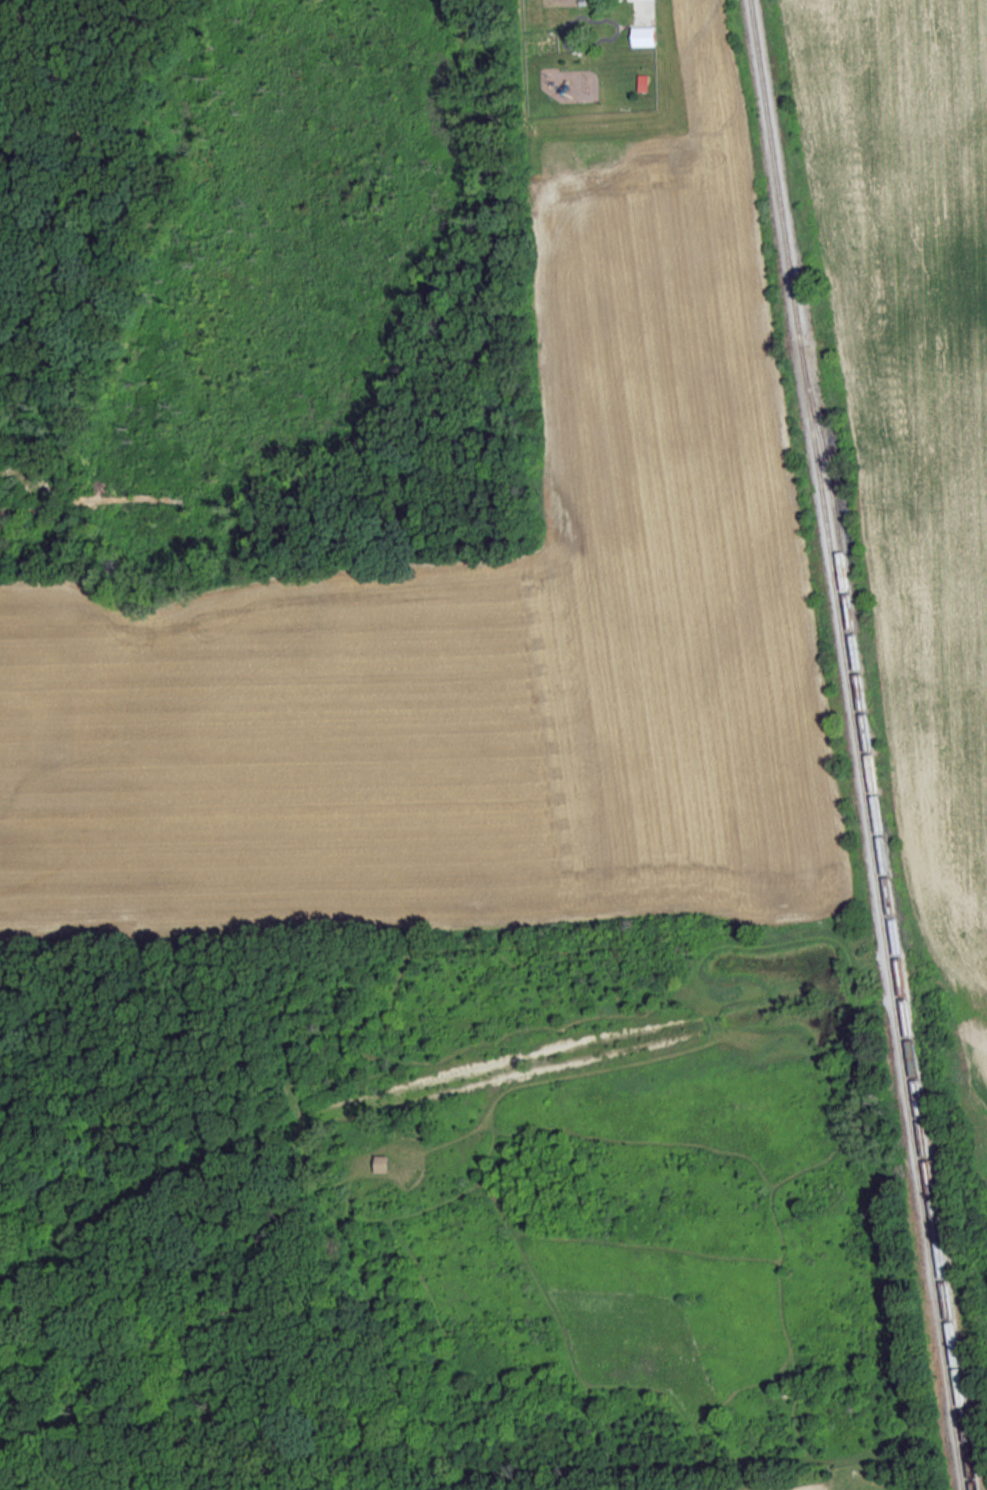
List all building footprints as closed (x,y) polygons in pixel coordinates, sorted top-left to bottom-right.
[(657,44),(657,26),(634,26),(635,44),(657,44)] [(382,1156),(382,1164),(394,1165),(394,1157),(382,1156)]
